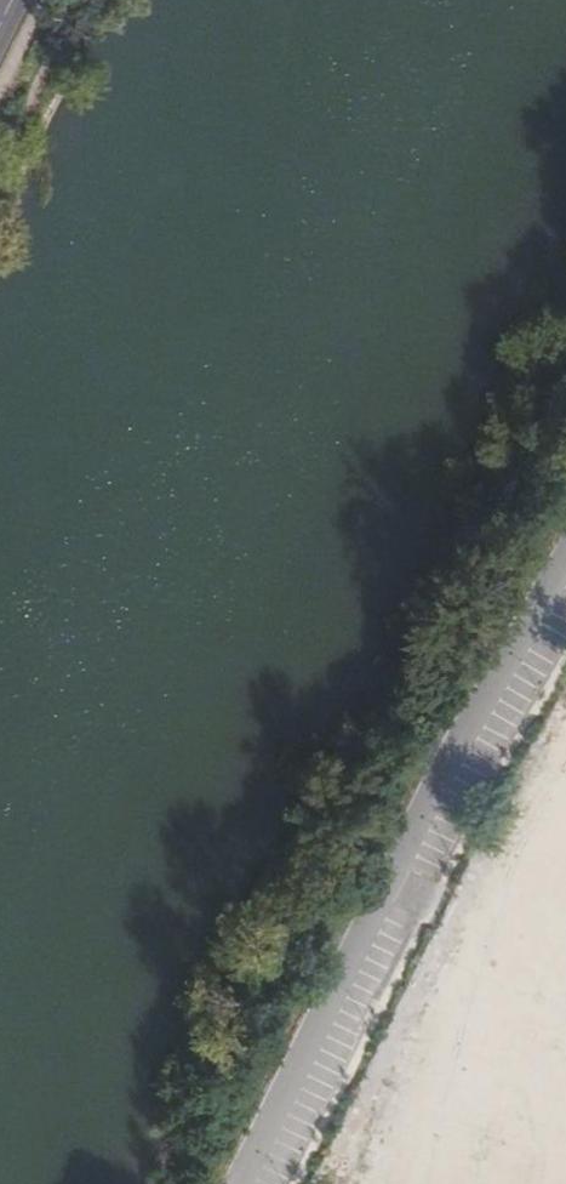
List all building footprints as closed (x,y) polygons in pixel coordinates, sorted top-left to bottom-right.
[(518,940),(565,951),(565,897),(530,889),(518,940)] [(323,1183),(354,1183),(465,942),(439,930),(323,1183)] [(565,1034),(565,978),(519,966),(506,1019),(565,1034)] [(470,1130),(468,1156),(453,1155),(451,1183),(565,1183),(565,1137),(470,1130)]
